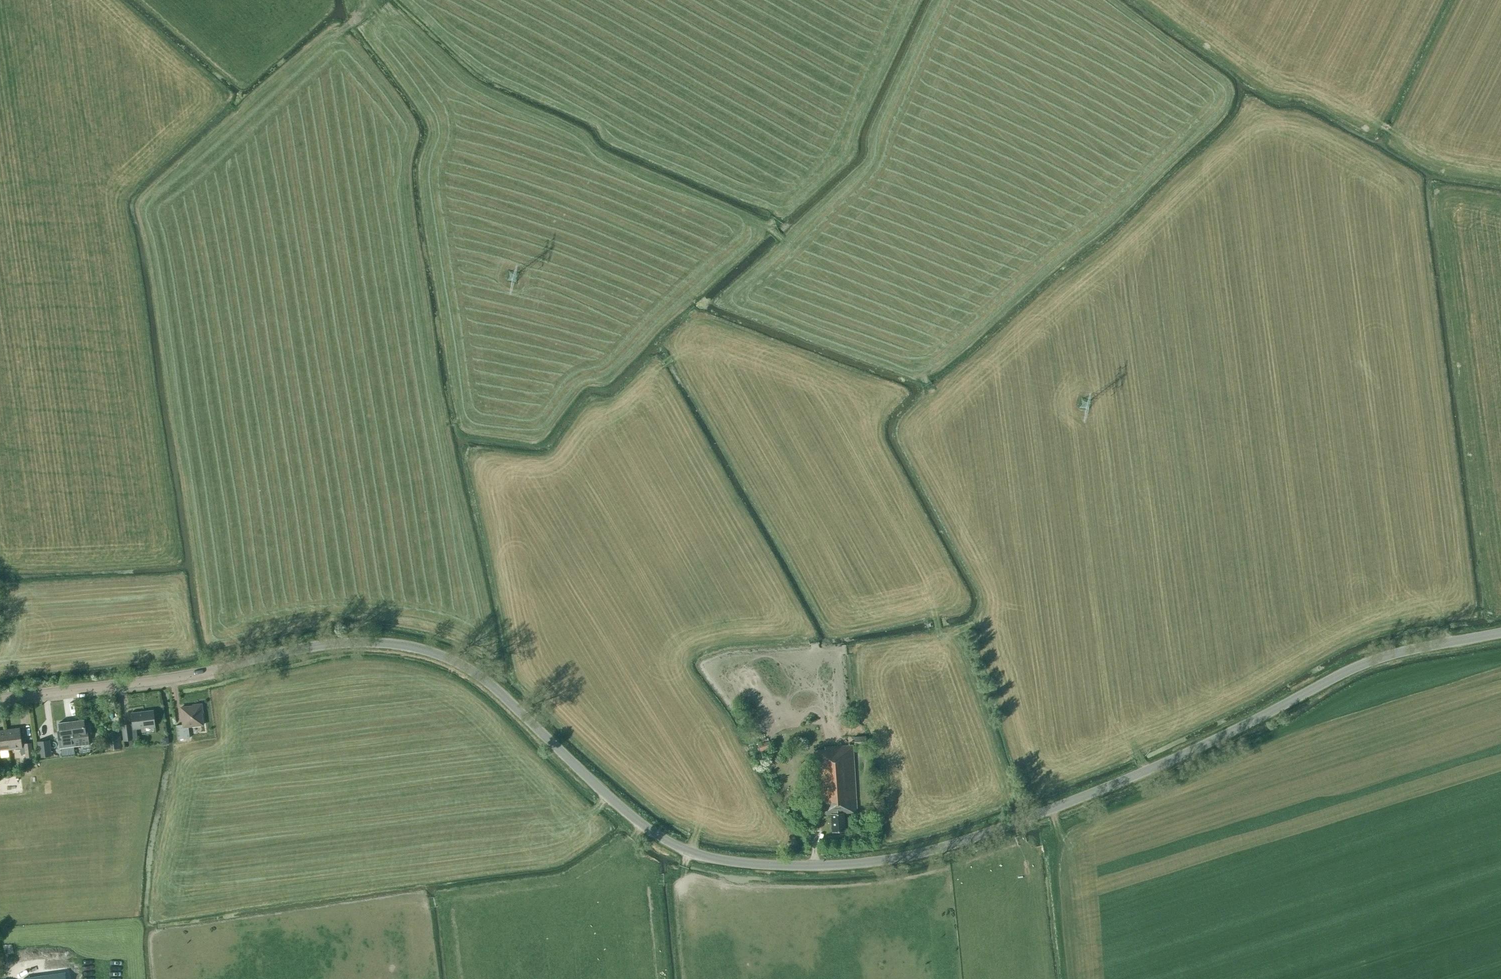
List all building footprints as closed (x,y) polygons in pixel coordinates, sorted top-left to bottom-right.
[(188,727),(203,725),(202,713),(203,713),(202,704),(193,705),(193,706),(181,708),(183,725),(176,726),(178,739),(189,738),(188,727)] [(133,724),(122,726),(124,740),(132,739),(132,738),(136,737),(135,728),(140,728),(155,726),(153,711),(132,714),(133,724)] [(85,728),(84,720),(71,722),(74,746),(89,744),(87,728),(85,728)] [(59,723),(60,737),(68,736),(69,743),(69,747),(74,746),(71,722),(59,723)] [(17,747),(19,747),(20,750),(24,749),(26,757),(32,756),(31,742),(24,743),(21,743),(19,728),(6,730),(8,748),(17,747)] [(0,731),(0,749),(8,748),(6,730),(0,731)] [(107,749),(121,747),(119,732),(105,734),(107,749)] [(854,746),(856,746),(856,748),(863,748),(863,745),(865,745),(865,736),(853,736),(854,746)] [(49,740),(37,741),(39,758),(51,756),(49,740)] [(758,745),(760,752),(771,748),(769,741),(758,745)] [(845,831),(843,814),(855,813),(850,745),(824,747),(824,750),(814,751),(818,815),(831,814),(832,832),(845,831)]
